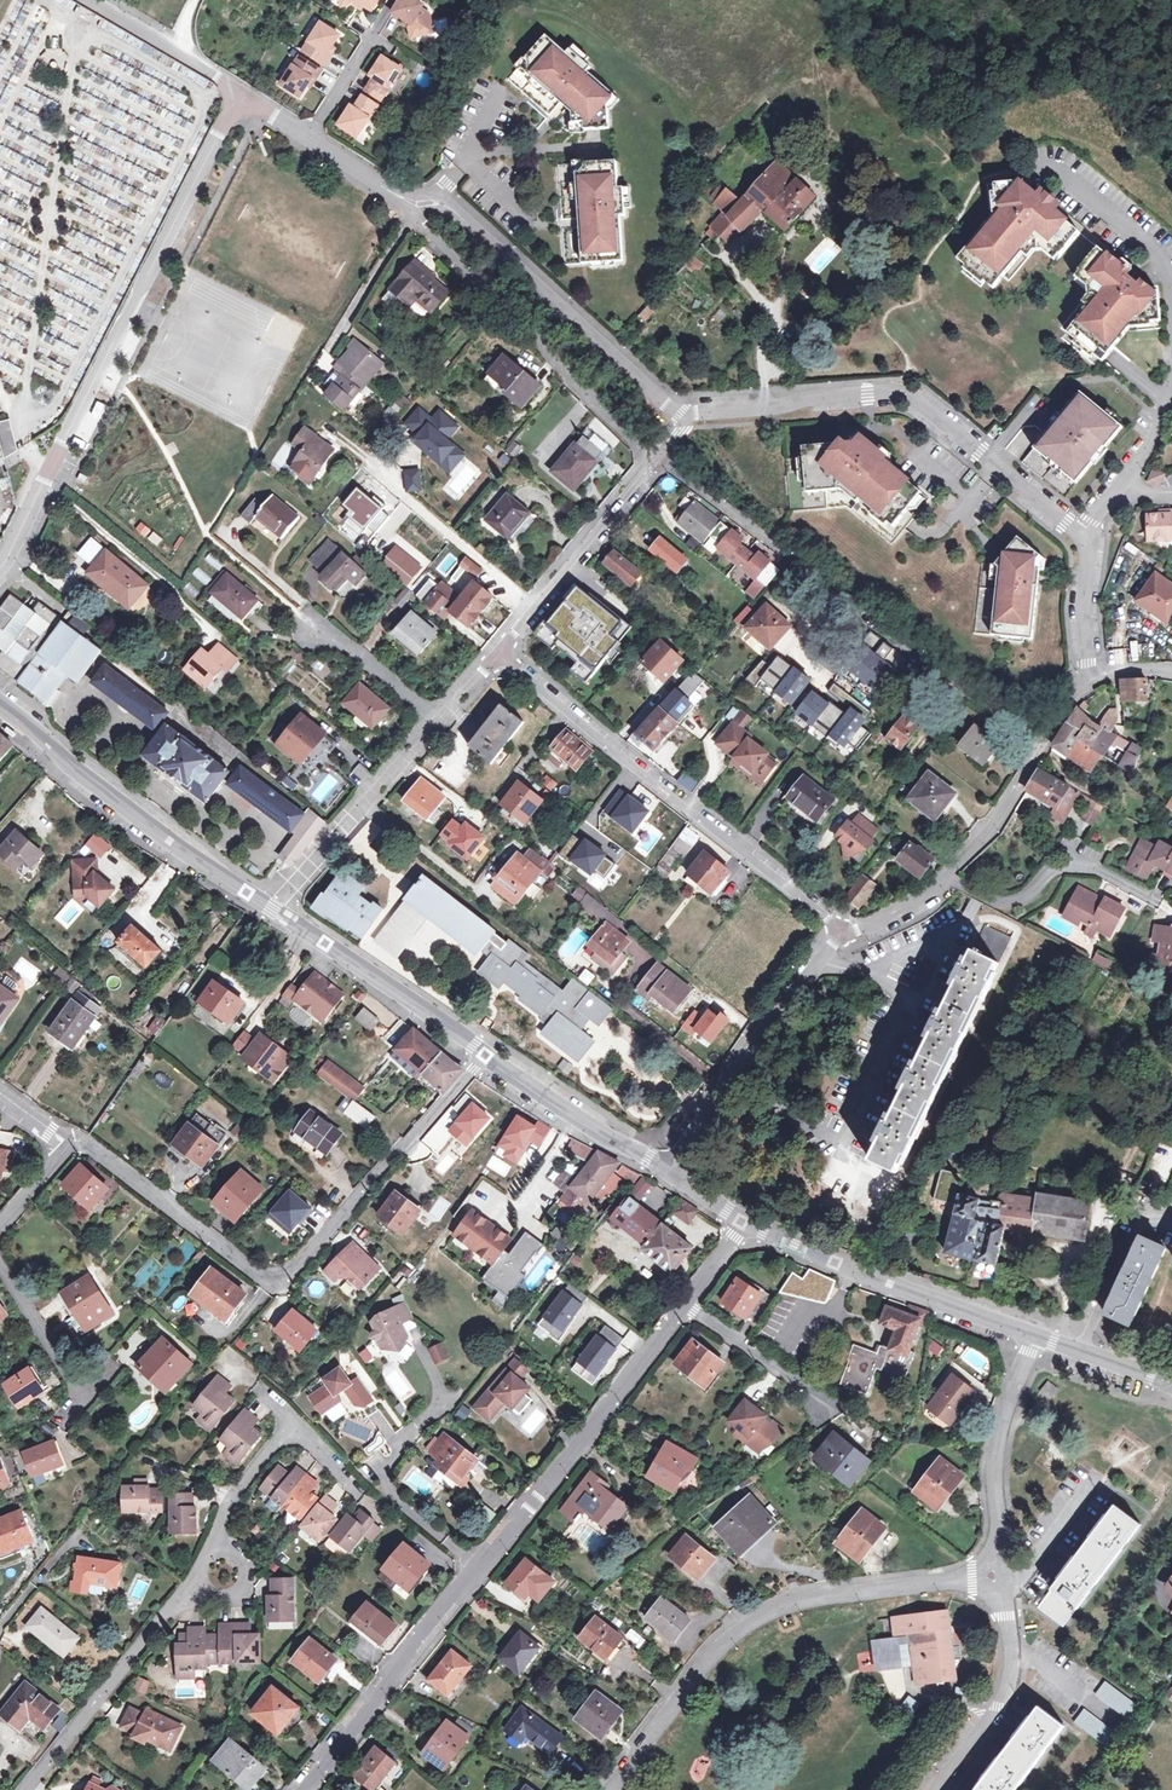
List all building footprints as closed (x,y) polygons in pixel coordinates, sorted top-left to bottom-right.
[(363,7),(372,13),(380,0),(340,0),(342,7),(351,5),(353,6),(357,4),(363,7)] [(412,0),(402,0),(393,15),(405,22),(411,26),(409,29),(411,38),(437,32),(438,36),(450,33),(446,19),(431,23),(428,14),(422,10),(424,7),(412,0)] [(378,31),(386,38),(399,23),(391,16),(378,31)] [(325,66),(332,56),(328,54),(332,48),(340,36),(321,24),(303,52),(325,66)] [(529,69),(526,73),(560,103),(562,101),(569,106),(567,108),(572,113),(573,123),(584,122),(584,130),(609,128),(607,104),(615,96),(587,72),(591,68),(570,50),(566,54),(546,36),(525,60),(528,63),(529,69)] [(312,80),(315,82),(322,71),(300,57),(281,85),(300,97),(308,86),(312,80)] [(383,58),(374,72),(377,74),(374,79),(366,91),(381,101),(401,70),(383,58)] [(525,60),(519,67),(526,73),(529,69),(528,63),(525,60)] [(351,114),(348,111),(339,126),(358,138),(378,106),(363,96),(354,109),(351,114)] [(302,119),(304,120),(312,119),(314,117),(306,112),(302,119)] [(584,122),(573,123),(573,131),(584,130),(584,122)] [(581,172),(576,172),(579,219),(582,219),(583,227),(580,227),(582,264),(591,263),(591,267),(615,265),(615,262),(623,261),(620,216),(626,215),(624,188),(618,188),(616,161),(584,163),(585,168),(581,172)] [(584,163),(576,164),(576,172),(581,172),(585,168),(584,163)] [(776,163),(771,168),(785,180),(790,175),(776,163)] [(785,180),(771,168),(746,196),(762,210),(774,221),(785,231),(815,198),(797,181),(792,187),(785,180)] [(985,281),(994,288),(1023,253),(1031,243),(1045,242),(1059,254),(1060,255),(1080,232),(1055,212),(1037,196),(1025,187),(1025,181),(995,184),(996,194),(999,197),(1001,215),(991,216),(991,219),(958,259),(967,266),(974,263),(987,274),(985,281)] [(720,187),(711,197),(716,201),(725,192),(720,187)] [(729,215),(740,203),(725,191),(725,192),(716,201),(714,203),(724,212),(709,228),(725,242),(733,234),(735,236),(739,233),(727,217),(728,216),(729,215)] [(1037,196),(1055,212),(1058,204),(1051,198),(1044,192),(1037,196)] [(989,195),(991,216),(1001,215),(999,197),(996,194),(989,195)] [(762,210),(746,196),(740,203),(729,215),(728,216),(727,217),(739,233),(762,210)] [(817,275),(840,249),(825,236),(802,262),(817,275)] [(1031,243),(1023,253),(1029,258),(1034,250),(1043,250),(1055,260),(1059,254),(1045,242),(1031,243)] [(1094,355),(1103,361),(1108,355),(1127,332),(1131,331),(1130,323),(1149,322),(1152,322),(1161,321),(1159,291),(1152,292),(1130,273),(1117,263),(1098,247),(1079,270),(1080,271),(1095,283),(1096,297),(1088,307),(1067,332),(1076,339),(1081,339),(1094,349),(1094,355)] [(1124,259),(1117,263),(1130,273),(1132,265),(1124,259)] [(448,294),(431,279),(424,273),(413,263),(390,289),(410,306),(417,298),(432,312),(448,294)] [(967,266),(964,269),(983,284),(985,281),(987,274),(974,263),(967,266)] [(427,271),(424,273),(431,279),(433,276),(427,271)] [(1083,302),(1088,307),(1096,297),(1095,283),(1080,271),(1075,277),(1088,287),(1089,295),(1083,302)] [(416,304),(411,310),(425,320),(430,314),(416,304)] [(645,321),(654,312),(648,306),(639,315),(645,321)] [(1130,323),(1131,331),(1152,330),(1152,322),(1149,322),(1130,323)] [(341,376),(330,389),(325,394),(344,410),(383,364),(354,339),(348,347),(351,349),(339,362),(342,366),(337,372),(341,376)] [(1076,339),(1073,342),(1092,358),(1094,355),(1094,349),(1081,339),(1076,339)] [(489,374),(507,389),(504,393),(521,408),(540,386),(504,357),(489,374)] [(424,374),(430,380),(436,373),(430,367),(424,374)] [(325,385),(330,389),(341,376),(337,372),(325,385)] [(1123,427),(1081,392),(1073,402),(1076,404),(1072,408),(1069,406),(1063,413),(1069,418),(1052,438),(1046,434),(1023,462),(1065,497),(1094,462),(1091,460),(1103,446),(1105,448),(1123,427)] [(394,403),(395,405),(392,408),(400,414),(403,411),(401,409),(408,399),(402,394),(394,403)] [(433,422),(419,411),(409,424),(422,435),(417,441),(442,461),(446,456),(456,464),(463,455),(445,440),(456,427),(440,413),(433,422)] [(1069,418),(1063,413),(1046,434),(1052,438),(1069,418)] [(997,423),(988,434),(996,441),(1005,430),(997,423)] [(10,446),(4,425),(0,426),(0,441),(4,457),(14,451),(12,445),(10,446)] [(316,436),(304,428),(293,445),(304,451),(292,468),(311,482),(333,449),(315,437),(316,436)] [(576,444),(593,458),(582,471),(585,474),(604,452),(584,435),(576,444)] [(851,435),(845,443),(858,441),(861,437),(858,435),(851,435)] [(845,443),(803,447),(804,457),(810,463),(812,476),(807,481),(807,482),(808,493),(843,489),(843,485),(848,485),(857,493),(858,498),(860,500),(874,511),(880,516),(882,513),(888,518),(888,522),(894,527),(901,518),(908,510),(904,507),(909,501),(916,500),(921,494),(922,492),(890,466),(884,461),(884,456),(861,437),(858,441),(845,443)] [(506,452),(515,458),(523,447),(514,441),(506,452)] [(582,471),(593,458),(576,444),(554,471),(574,488),(585,474),(582,471)] [(881,444),(877,450),(884,456),(884,461),(890,466),(892,463),(892,454),(881,444)] [(446,456),(442,461),(451,469),(456,464),(446,456)] [(804,457),(800,457),(803,483),(807,482),(807,481),(812,476),(810,463),(804,457)] [(971,469),(963,479),(971,486),(980,476),(971,469)] [(1152,470),(1149,476),(1158,480),(1156,485),(1160,487),(1163,482),(1166,481),(1164,474),(1152,470)] [(420,489),(418,471),(405,472),(408,490),(420,489)] [(85,477),(80,473),(76,479),(82,482),(85,477)] [(670,493),(676,481),(665,476),(660,488),(670,493)] [(1147,482),(1156,486),(1156,485),(1158,480),(1149,476),(1147,482)] [(843,489),(843,491),(857,503),(860,500),(858,498),(857,493),(848,485),(843,485),(843,489)] [(926,499),(921,494),(916,500),(909,501),(904,507),(908,510),(917,509),(926,499)] [(486,521),(508,539),(529,513),(507,495),(486,521)] [(264,506),(255,499),(241,516),(250,523),(255,518),(281,539),(298,518),(272,497),(264,506)] [(678,521),(704,543),(709,536),(720,523),(694,501),(678,521)] [(871,514),(886,526),(888,522),(888,518),(882,513),(880,516),(874,511),(871,514)] [(1170,511),(1170,514),(1160,515),(1147,515),(1148,541),(1171,540),(1171,511),(1170,511)] [(141,522),(134,529),(145,538),(151,530),(141,522)] [(743,539),(721,522),(720,523),(709,536),(721,545),(719,548),(737,563),(747,551),(739,544),(743,539)] [(78,554),(94,566),(88,574),(105,589),(107,586),(130,605),(147,584),(107,550),(92,537),(78,554)] [(1041,555),(1018,537),(1007,550),(996,564),(999,567),(992,634),(1000,635),(1002,636),(1006,632),(1020,634),(1023,638),(1025,638),(1033,639),(1038,592),(1034,591),(1038,559),(1041,555)] [(316,567),(335,547),(327,539),(308,560),(316,567)] [(651,551),(677,573),(687,561),(660,539),(651,551)] [(365,575),(362,572),(350,560),(335,547),(316,567),(324,574),(320,578),(333,589),(342,580),(341,579),(345,575),(356,584),(365,575)] [(422,568),(398,549),(390,558),(414,578),(422,568)] [(755,558),(747,551),(737,563),(756,579),(757,578),(766,585),(779,571),(759,554),(755,558)] [(641,575),(633,569),(620,558),(614,553),(604,565),(631,587),(641,575)] [(624,554),(620,558),(633,569),(637,565),(624,554)] [(1046,559),(1041,555),(1038,559),(1034,591),(1038,592),(1040,570),(1045,570),(1046,559)] [(354,556),(350,560),(362,572),(366,567),(354,556)] [(465,557),(459,564),(475,578),(481,571),(465,557)] [(406,587),(414,578),(390,558),(383,568),(399,581),(405,586),(406,587)] [(471,574),(460,565),(456,570),(467,579),(471,574)] [(211,593),(242,618),(258,600),(227,574),(211,593)] [(1171,614),(1171,586),(1156,575),(1136,601),(1166,623),(1171,614)] [(756,579),(745,593),(753,600),(766,585),(757,578),(756,579)] [(393,600),(405,586),(399,581),(387,594),(393,600)] [(469,627),(493,598),(474,582),(461,599),(450,611),(469,627)] [(450,611),(461,599),(442,583),(425,603),(441,617),(447,609),(450,611)] [(588,596),(574,584),(536,631),(575,664),(571,669),(586,682),(607,656),(608,656),(614,650),(618,653),(623,646),(619,643),(632,628),(591,594),(588,596)] [(59,624),(52,619),(56,614),(37,601),(31,610),(22,604),(9,595),(0,607),(0,628),(2,630),(0,634),(0,648),(6,653),(0,661),(0,670),(10,677),(12,674),(19,679),(26,668),(35,656),(37,654),(46,642),(56,628),(59,624)] [(746,629),(770,650),(791,627),(767,605),(746,629)] [(447,609),(441,617),(443,619),(450,611),(447,609)] [(67,621),(72,614),(67,610),(62,617),(67,621)] [(394,633),(419,655),(437,634),(411,612),(394,633)] [(26,668),(19,679),(16,682),(46,704),(57,690),(67,676),(77,684),(102,650),(82,636),(88,627),(75,617),(69,626),(62,620),(59,624),(56,628),(46,642),(37,654),(35,656),(26,668)] [(884,642),(871,632),(840,671),(877,699),(907,660),(894,649),(892,651),(883,644),(884,642)] [(1020,634),(1006,632),(1002,636),(1000,635),(1000,639),(1024,642),(1025,638),(1023,638),(1020,634)] [(844,661),(816,639),(806,652),(834,674),(844,661)] [(642,662),(664,683),(683,662),(661,641),(642,662)] [(238,661),(219,645),(209,656),(204,652),(198,659),(197,657),(186,670),(207,688),(223,668),(228,672),(238,661)] [(293,647),(288,653),(294,657),(300,663),(305,657),(293,647)] [(793,668),(778,656),(770,666),(762,660),(745,679),(755,686),(760,679),(775,690),(793,668)] [(92,684),(155,730),(168,713),(106,665),(92,684)] [(810,681),(793,668),(775,690),(792,703),(805,687),(810,681)] [(688,701),(705,681),(693,671),(660,707),(678,724),(694,706),(688,701)] [(1146,680),(1121,681),(1122,701),(1147,701),(1146,680)] [(870,713),(834,683),(828,691),(851,710),(855,713),(864,721),(870,713)] [(357,714),(371,727),(373,728),(389,709),(360,684),(343,703),(357,714)] [(828,705),(805,687),(792,703),(791,705),(799,711),(797,714),(812,726),(828,705)] [(57,690),(46,704),(51,707),(62,693),(57,690)] [(830,736),(846,715),(830,702),(828,705),(812,726),(828,738),(830,736)] [(493,761),(503,748),(524,722),(502,705),(469,747),(490,764),(493,761)] [(678,724),(660,707),(631,739),(637,745),(642,740),(654,751),(678,724)] [(750,716),(743,710),(734,722),(741,728),(750,716)] [(855,713),(851,710),(846,715),(830,736),(845,748),(848,744),(861,727),(866,721),(864,721),(855,713)] [(1053,747),(1070,759),(1090,772),(1100,756),(1102,757),(1108,748),(1114,737),(1109,735),(1117,721),(1106,715),(1098,728),(1090,722),(1076,710),(1068,724),(1056,740),(1053,747)] [(371,727),(357,714),(353,719),(368,731),(371,727)] [(217,743),(222,736),(197,715),(192,722),(217,743)] [(270,739),(299,764),(316,744),(328,755),(337,745),(303,716),(288,732),(281,726),(270,739)] [(888,738),(901,749),(917,728),(904,718),(888,738)] [(741,728),(734,722),(717,743),(735,757),(737,755),(745,760),(743,763),(753,771),(751,774),(761,782),(775,765),(765,757),(768,753),(749,739),(751,736),(741,728)] [(19,731),(9,724),(6,728),(16,736),(19,731)] [(214,760),(183,737),(182,738),(166,726),(144,756),(159,767),(158,768),(190,792),(191,791),(207,803),(229,773),(213,761),(214,760)] [(871,735),(861,727),(848,744),(857,751),(871,735)] [(959,746),(983,765),(998,745),(974,727),(959,746)] [(552,748),(577,769),(592,751),(567,729),(552,748)] [(871,738),(878,744),(883,738),(877,732),(871,738)] [(14,747),(0,735),(0,762),(14,747)] [(1115,735),(1108,748),(1113,752),(1115,750),(1125,757),(1132,746),(1115,735)] [(240,751),(222,736),(217,743),(234,758),(240,751)] [(1132,775),(1140,751),(1132,746),(1125,757),(1119,767),(1132,775)] [(1068,763),(1070,759),(1053,747),(1050,751),(1068,763)] [(511,754),(503,748),(493,761),(500,767),(511,754)] [(735,757),(743,763),(745,760),(737,755),(735,757)] [(753,771),(743,763),(741,766),(751,774),(753,771)] [(359,787),(370,773),(360,765),(348,779),(359,787)] [(290,831),(302,816),(303,814),(241,767),(228,785),(290,831)] [(1071,799),(1064,795),(1067,790),(1073,793),(1075,791),(1038,771),(1026,790),(1064,811),(1071,799)] [(691,793),(698,783),(684,773),(677,782),(691,793)] [(909,799),(935,819),(955,793),(929,773),(909,799)] [(787,797),(817,822),(835,800),(804,775),(787,797)] [(546,776),(540,784),(551,792),(557,784),(546,776)] [(436,808),(437,809),(445,798),(421,780),(405,802),(427,819),(436,808)] [(501,804),(524,823),(542,801),(518,783),(501,804)] [(628,796),(613,816),(639,837),(655,817),(628,796)] [(1103,805),(1092,800),(1082,817),(1093,824),(1103,805)] [(436,808),(427,819),(432,823),(441,813),(437,809),(436,808)] [(302,816),(290,831),(295,835),(278,857),(291,866),(325,822),(320,818),(314,826),(302,816)] [(852,824),(848,821),(836,837),(843,843),(854,852),(868,847),(873,841),(870,838),(877,830),(859,816),(852,824)] [(464,829),(453,821),(440,837),(449,844),(448,846),(469,863),(487,840),(467,824),(464,829)] [(893,827),(886,822),(882,827),(889,832),(893,827)] [(0,852),(18,868),(25,860),(32,866),(43,853),(19,831),(0,852)] [(681,832),(660,861),(664,864),(668,860),(671,862),(673,860),(675,861),(679,856),(683,859),(695,842),(681,832)] [(583,844),(572,835),(558,855),(570,864),(572,861),(591,875),(593,872),(604,880),(615,865),(604,857),(605,856),(585,841),(583,844)] [(1136,849),(1144,854),(1140,859),(1136,856),(1129,868),(1142,876),(1150,863),(1153,865),(1164,870),(1162,873),(1171,879),(1171,878),(1171,849),(1160,842),(1156,848),(1141,840),(1136,849)] [(912,841),(910,844),(918,850),(920,847),(912,841)] [(854,852),(843,843),(845,859),(854,852)] [(918,850),(910,844),(898,861),(920,878),(933,861),(930,859),(932,856),(920,847),(918,850)] [(506,868),(496,881),(492,886),(516,904),(542,872),(547,877),(555,867),(530,849),(523,857),(518,853),(506,868)] [(1144,854),(1136,849),(1133,855),(1126,867),(1129,868),(1136,856),(1140,859),(1144,854)] [(711,893),(719,884),(715,881),(725,869),(705,852),(687,874),(711,893)] [(97,859),(74,861),(77,897),(89,896),(101,907),(115,889),(96,872),(98,870),(97,859)] [(664,864),(660,861),(654,870),(665,877),(671,869),(664,864)] [(1150,863),(1142,876),(1146,878),(1153,865),(1150,863)] [(496,881),(506,868),(502,865),(492,878),(496,881)] [(322,894),(312,907),(323,916),(325,913),(329,909),(340,918),(337,922),(347,930),(350,926),(354,921),(367,931),(383,910),(374,903),(372,906),(358,895),(365,887),(350,876),(347,880),(339,875),(328,888),(330,889),(325,896),(322,894)] [(423,876),(406,898),(428,915),(478,954),(482,949),(491,956),(478,972),(498,987),(503,981),(522,995),(520,999),(540,1014),(541,1021),(547,1026),(542,1034),(578,1062),(593,1042),(579,1030),(588,1018),(598,1025),(611,1008),(573,978),(562,991),(525,961),(530,955),(510,939),(507,943),(494,933),(496,932),(423,876)] [(858,908),(876,887),(862,876),(846,898),(858,908)] [(1078,887),(1066,910),(1080,918),(1079,919),(1089,925),(1094,928),(1109,936),(1124,908),(1105,898),(1103,902),(1094,897),(1095,896),(1078,887)] [(603,926),(588,946),(596,952),(591,958),(612,974),(626,957),(620,953),(629,941),(615,930),(622,921),(587,894),(577,906),(603,926)] [(428,915),(406,898),(376,937),(376,943),(395,958),(428,915)] [(981,903),(972,898),(963,915),(973,920),(981,903)] [(325,913),(337,922),(340,918),(329,909),(325,913)] [(1080,918),(1066,910),(1062,917),(1076,924),(1079,919),(1080,918)] [(354,921),(350,926),(363,936),(367,931),(354,921)] [(878,1145),(871,1158),(869,1161),(895,1174),(904,1156),(907,1157),(916,1139),(913,1138),(929,1103),(932,1105),(941,1087),(938,1085),(955,1051),(958,1052),(966,1035),(963,1033),(981,999),(983,1000),(992,982),(989,981),(1010,937),(985,925),(968,958),(965,956),(950,985),(954,988),(948,1001),(943,1010),(939,1009),(925,1037),(929,1039),(922,1054),(917,1063),(913,1061),(899,1090),(903,1092),(896,1106),(892,1116),(887,1114),(873,1143),(878,1145)] [(1094,928),(1089,925),(1085,932),(1091,935),(1094,928)] [(120,942),(148,967),(162,951),(134,927),(120,942)] [(1169,963),(1171,964),(1171,930),(1171,933),(1166,932),(1166,928),(1155,927),(1153,941),(1160,942),(1158,956),(1157,961),(1169,963)] [(1100,950),(1092,960),(1110,974),(1118,964),(1100,950)] [(679,971),(683,967),(664,953),(661,957),(679,971)] [(1157,961),(1158,956),(1151,955),(1148,965),(1168,969),(1169,963),(1157,961)] [(651,995),(674,1012),(695,986),(685,978),(682,982),(656,963),(635,990),(648,999),(651,995)] [(70,977),(59,968),(52,977),(62,986),(70,977)] [(578,978),(588,987),(596,977),(586,969),(578,978)] [(326,986),(328,984),(315,973),(294,999),(313,1014),(319,1007),(327,1014),(342,994),(333,987),(330,989),(326,986)] [(8,976),(1,986),(13,995),(18,988),(18,983),(8,976)] [(67,988),(72,992),(79,984),(73,979),(67,988)] [(246,1003),(214,981),(200,1001),(231,1024),(246,1003)] [(1,1026),(19,1000),(13,995),(1,986),(0,985),(0,1025),(1,1026)] [(954,988),(950,985),(944,999),(948,1001),(954,988)] [(353,997),(387,1027),(395,1018),(361,988),(353,997)] [(52,1031),(75,1047),(101,1009),(79,993),(52,1031)] [(327,1014),(319,1007),(313,1014),(322,1021),(327,1014)] [(354,1020),(371,1033),(380,1021),(364,1008),(354,1020)] [(710,1043),(728,1020),(720,1014),(717,1018),(709,1012),(703,1019),(693,1012),(681,1027),(691,1035),(694,1031),(710,1043)] [(158,1017),(149,1030),(158,1036),(167,1023),(158,1017)] [(445,1091),(464,1069),(452,1061),(449,1059),(442,1053),(415,1029),(397,1049),(420,1069),(415,1075),(419,1078),(424,1073),(445,1091)] [(255,1042),(243,1032),(233,1046),(245,1055),(242,1058),(249,1064),(254,1062),(260,1066),(260,1072),(273,1082),(291,1058),(278,1048),(277,1050),(274,1048),(276,1046),(260,1034),(255,1042)] [(929,1039),(925,1037),(918,1051),(922,1054),(929,1039)] [(139,1061),(130,1075),(137,1079),(146,1066),(139,1061)] [(254,1062),(249,1064),(260,1072),(260,1066),(254,1062)] [(328,1062),(318,1075),(354,1102),(365,1089),(328,1062)] [(903,1092),(899,1090),(892,1104),(896,1106),(903,1092)] [(345,1099),(339,1107),(345,1112),(366,1128),(374,1116),(354,1102),(352,1104),(345,1099)] [(637,1107),(634,1111),(639,1116),(647,1105),(639,1099),(634,1104),(637,1107)] [(447,1130),(466,1149),(494,1121),(475,1102),(447,1130)] [(312,1111),(298,1131),(308,1138),(328,1153),(343,1133),(312,1111)] [(198,1114),(176,1143),(205,1165),(219,1146),(227,1136),(198,1114)] [(232,1133),(240,1140),(251,1127),(242,1120),(232,1133)] [(407,1128),(401,1136),(402,1136),(404,1138),(411,1131),(407,1128)] [(308,1138),(298,1131),(293,1138),(302,1145),(308,1138)] [(615,1168),(619,1164),(575,1141),(569,1153),(588,1165),(582,1173),(577,1179),(576,1181),(566,1194),(561,1200),(562,1201),(559,1206),(576,1219),(585,1207),(594,1195),(599,1189),(615,1168)] [(878,1145),(873,1143),(866,1156),(871,1158),(878,1145)] [(2,1178),(4,1170),(11,1171),(14,1153),(0,1151),(0,1178),(2,1178)] [(638,1174),(619,1164),(615,1168),(635,1179),(638,1174)] [(90,1209),(106,1191),(96,1183),(99,1180),(82,1165),(64,1186),(90,1209)] [(959,1175),(941,1170),(933,1199),(951,1204),(952,1202),(954,1196),(959,1175)] [(244,1204),(248,1207),(263,1189),(242,1171),(216,1202),(233,1217),(244,1204)] [(566,1194),(576,1181),(564,1171),(554,1184),(566,1194)] [(642,1176),(627,1195),(635,1201),(651,1181),(642,1176)] [(109,1188),(99,1180),(96,1183),(106,1191),(109,1188)] [(599,1189),(594,1195),(600,1200),(605,1194),(599,1189)] [(293,1231),(311,1210),(291,1191),(272,1213),(293,1231)] [(378,1215),(403,1234),(420,1212),(395,1192),(378,1215)] [(669,1229),(663,1224),(635,1201),(627,1195),(616,1209),(611,1205),(604,1214),(646,1246),(643,1249),(671,1273),(693,1247),(669,1229)] [(1084,1238),(1088,1203),(1038,1195),(1037,1200),(1002,1196),(998,1198),(997,1204),(979,1201),(980,1200),(959,1195),(958,1197),(956,1203),(953,1214),(955,1215),(945,1253),(996,1264),(1004,1228),(1030,1233),(1034,1231),(1084,1238)] [(682,1201),(672,1213),(678,1217),(688,1225),(698,1211),(682,1201)] [(237,1220),(248,1207),(244,1204),(233,1217),(237,1220)] [(582,1223),(591,1211),(585,1207),(576,1219),(582,1223)] [(478,1216),(471,1210),(453,1235),(491,1264),(502,1250),(510,1240),(502,1234),(500,1237),(496,1234),(498,1231),(483,1219),(481,1222),(476,1219),(478,1216)] [(293,1231),(272,1213),(269,1216),(289,1234),(293,1231)] [(678,1217),(672,1213),(663,1224),(669,1229),(678,1217)] [(525,1232),(519,1240),(531,1249),(537,1242),(525,1232)] [(1139,1237),(1133,1250),(1104,1313),(1130,1326),(1165,1249),(1139,1237)] [(505,1252),(502,1250),(491,1264),(481,1278),(507,1298),(516,1287),(511,1284),(534,1253),(536,1254),(543,1246),(537,1242),(531,1249),(519,1240),(508,1255),(503,1261),(500,1259),(505,1252)] [(572,1240),(567,1247),(571,1251),(576,1244),(572,1240)] [(360,1288),(380,1268),(354,1242),(325,1270),(335,1280),(338,1277),(349,1277),(360,1288)] [(804,1267),(801,1274),(814,1279),(813,1283),(821,1287),(820,1291),(829,1295),(835,1280),(804,1267)] [(246,1294),(213,1269),(193,1295),(226,1320),(246,1294)] [(809,1293),(813,1283),(814,1279),(801,1274),(796,1288),(809,1293)] [(64,1293),(88,1331),(114,1314),(90,1276),(64,1293)] [(763,1290),(760,1294),(738,1279),(723,1302),(758,1326),(776,1299),(763,1290)] [(349,1281),(340,1287),(347,1296),(355,1290),(349,1281)] [(586,1299),(589,1296),(571,1282),(541,1321),(552,1330),(550,1333),(559,1341),(567,1330),(564,1329),(581,1306),(580,1305),(585,1298),(586,1299)] [(397,1349),(407,1336),(400,1322),(411,1317),(404,1302),(375,1316),(377,1320),(371,1322),(375,1331),(371,1333),(371,1337),(374,1340),(376,1339),(381,1348),(397,1349)] [(8,1315),(0,1303),(0,1320),(8,1315)] [(908,1313),(889,1306),(883,1324),(892,1327),(890,1335),(895,1337),(890,1349),(881,1346),(878,1354),(854,1345),(848,1360),(850,1360),(841,1384),(868,1394),(878,1369),(905,1380),(915,1353),(912,1352),(920,1327),(925,1329),(931,1314),(910,1307),(908,1313)] [(317,1331),(293,1311),(276,1331),(300,1351),(317,1331)] [(620,1343),(624,1338),(606,1324),(574,1366),(590,1378),(595,1371),(598,1373),(606,1362),(615,1351),(614,1349),(619,1343),(620,1343)] [(621,1343),(633,1352),(642,1340),(629,1331),(621,1343)] [(157,1374),(171,1387),(193,1363),(164,1337),(137,1366),(152,1380),(157,1374)] [(701,1379),(708,1384),(724,1363),(694,1339),(675,1364),(699,1382),(701,1379)] [(429,1349),(438,1361),(445,1358),(440,1344),(429,1349)] [(513,1358),(473,1408),(489,1421),(504,1401),(519,1413),(531,1399),(524,1393),(529,1387),(518,1379),(526,1369),(513,1358)] [(590,1378),(574,1366),(593,1384),(606,1362),(598,1373),(595,1371),(590,1378)] [(362,1406),(372,1400),(356,1379),(350,1383),(339,1368),(323,1379),(327,1385),(310,1397),(322,1413),(339,1401),(335,1395),(344,1389),(355,1405),(362,1406)] [(5,1384),(20,1407),(42,1392),(28,1369),(5,1384)] [(167,1393),(171,1387),(157,1374),(152,1380),(167,1393)] [(930,1405),(951,1422),(953,1424),(959,1415),(976,1393),(954,1375),(930,1405)] [(194,1406),(203,1414),(198,1421),(210,1430),(234,1401),(225,1393),(230,1387),(218,1376),(194,1406)] [(706,1388),(708,1384),(701,1379),(699,1382),(706,1388)] [(1041,1391),(1050,1399),(1058,1390),(1049,1382),(1041,1391)] [(362,1406),(355,1405),(360,1412),(373,1402),(372,1400),(362,1406)] [(763,1419),(766,1416),(746,1400),(730,1422),(739,1428),(736,1433),(760,1452),(769,1441),(772,1444),(784,1430),(774,1422),(771,1425),(763,1419)] [(462,1409),(455,1418),(462,1424),(469,1414),(462,1409)] [(221,1440),(230,1447),(224,1454),(237,1464),(260,1434),(251,1426),(257,1420),(245,1410),(221,1440)] [(474,1465),(478,1460),(442,1433),(428,1451),(439,1458),(435,1464),(459,1483),(460,1482),(466,1475),(474,1465)] [(845,1476),(854,1482),(870,1461),(837,1434),(816,1459),(843,1479),(845,1476)] [(380,1436),(371,1444),(376,1450),(386,1442),(380,1436)] [(64,1464),(55,1441),(26,1454),(34,1476),(64,1464)] [(661,1477),(677,1486),(687,1467),(692,1470),(698,1459),(668,1442),(648,1477),(657,1482),(661,1477)] [(11,1483),(0,1455),(0,1488),(11,1483)] [(481,1456),(474,1465),(485,1474),(493,1465),(481,1456)] [(917,1492),(939,1509),(964,1476),(942,1458),(917,1492)] [(274,1498),(283,1505),(301,1519),(317,1499),(309,1492),(316,1483),(297,1467),(291,1475),(279,1466),(262,1488),(274,1498)] [(538,1470),(532,1478),(534,1479),(536,1481),(542,1473),(538,1470)] [(611,1529),(626,1508),(627,1508),(604,1491),(607,1486),(591,1474),(564,1510),(577,1521),(586,1510),(611,1529)] [(466,1475),(460,1482),(463,1485),(469,1478),(466,1475)] [(851,1486),(854,1482),(845,1476),(843,1479),(851,1486)] [(673,1491),(677,1486),(661,1477),(657,1482),(673,1491)] [(150,1493),(149,1488),(149,1486),(147,1486),(147,1479),(135,1479),(135,1486),(124,1486),(124,1511),(163,1510),(162,1493),(150,1493)] [(188,1507),(188,1494),(170,1494),(171,1532),(195,1532),(195,1507),(193,1507),(188,1507)] [(302,1527),(312,1534),(312,1533),(321,1539),(337,1519),(332,1514),(338,1506),(327,1496),(302,1527)] [(278,1513),(283,1505),(274,1498),(268,1505),(278,1513)] [(719,1528),(742,1553),(774,1523),(751,1498),(719,1528)] [(1038,1608),(1063,1627),(1140,1525),(1115,1506),(1038,1608)] [(91,1507),(87,1511),(92,1515),(95,1510),(91,1507)] [(626,1508),(611,1529),(616,1533),(628,1516),(626,1508)] [(355,1521),(362,1512),(360,1511),(354,1519),(355,1521)] [(886,1529),(863,1511),(838,1543),(861,1561),(886,1529)] [(21,1512),(11,1516),(14,1523),(23,1519),(21,1512)] [(349,1515),(332,1536),(351,1550),(364,1533),(372,1523),(374,1521),(362,1512),(355,1521),(354,1519),(349,1515)] [(11,1516),(0,1520),(0,1553),(32,1540),(23,1519),(14,1523),(11,1516)] [(380,1529),(372,1523),(364,1533),(372,1539),(380,1529)] [(351,1550),(332,1536),(329,1540),(328,1547),(341,1558),(347,1555),(351,1550)] [(702,1568),(705,1571),(715,1559),(687,1536),(670,1557),(695,1577),(702,1568)] [(401,1583),(409,1589),(430,1563),(405,1543),(383,1569),(401,1583)] [(80,1556),(76,1582),(74,1591),(88,1593),(90,1583),(116,1587),(120,1563),(80,1556)] [(506,1583),(526,1598),(530,1593),(540,1601),(555,1582),(526,1559),(506,1583)] [(698,1579),(705,1571),(702,1568),(695,1577),(698,1579)] [(401,1583),(383,1569),(377,1577),(395,1591),(401,1583)] [(294,1620),(293,1579),(272,1579),(272,1596),(267,1595),(268,1621),(294,1620)] [(649,1619),(675,1639),(690,1619),(664,1599),(649,1619)] [(353,1621),(382,1644),(396,1626),(368,1603),(353,1621)] [(27,1626),(64,1656),(78,1638),(42,1608),(27,1626)] [(955,1679),(948,1612),(892,1618),(894,1635),(895,1635),(895,1638),(876,1640),(879,1666),(902,1664),(900,1653),(912,1652),(916,1684),(955,1679)] [(583,1640),(605,1658),(621,1637),(599,1620),(583,1640)] [(189,1644),(180,1644),(178,1644),(178,1677),(194,1677),(194,1667),(205,1667),(205,1663),(231,1662),(231,1644),(238,1644),(238,1662),(260,1662),(260,1634),(250,1634),(250,1623),(220,1623),(220,1634),(205,1634),(205,1627),(189,1628),(189,1632),(189,1644)] [(189,1644),(189,1632),(179,1632),(180,1644),(189,1644)] [(501,1658),(520,1674),(541,1648),(521,1632),(501,1658)] [(293,1661),(320,1683),(338,1660),(311,1639),(293,1661)] [(957,1665),(964,1664),(963,1647),(955,1648),(957,1665)] [(430,1680),(449,1695),(472,1666),(453,1650),(430,1680)] [(139,1678),(134,1688),(143,1693),(148,1682),(139,1678)] [(1105,1682),(1095,1695),(1128,1719),(1138,1706),(1105,1682)] [(2,1714),(20,1728),(30,1717),(44,1728),(59,1709),(27,1684),(2,1714)] [(253,1713),(286,1739),(307,1713),(274,1687),(253,1713)] [(1171,1688),(1164,1696),(1171,1702),(1171,1688)] [(577,1719),(603,1738),(623,1712),(597,1693),(577,1719)] [(908,1700),(901,1710),(910,1716),(917,1707),(908,1700)] [(158,1714),(156,1719),(145,1714),(131,1707),(122,1726),(136,1733),(134,1736),(146,1741),(148,1738),(171,1749),(182,1726),(158,1714)] [(1064,1726),(1039,1707),(976,1789),(1016,1789),(1064,1726)] [(506,1728),(525,1742),(528,1737),(551,1753),(563,1737),(522,1708),(506,1728)] [(145,1714),(156,1719),(158,1714),(148,1709),(145,1714)] [(1085,1710),(1074,1724),(1107,1748),(1117,1735),(1085,1710)] [(447,1723),(443,1728),(448,1732),(452,1727),(447,1723)] [(457,1731),(467,1738),(471,1732),(461,1725),(457,1731)] [(448,1732),(443,1728),(425,1752),(446,1767),(467,1738),(457,1731),(452,1727),(448,1732)] [(213,1760),(250,1789),(266,1769),(248,1755),(249,1753),(231,1739),(213,1760)] [(357,1771),(362,1776),(359,1780),(372,1789),(373,1789),(396,1762),(376,1747),(357,1771)] [(354,1775),(359,1780),(362,1776),(357,1771),(354,1775)] [(94,1777),(91,1784),(98,1787),(101,1780),(94,1777)]
